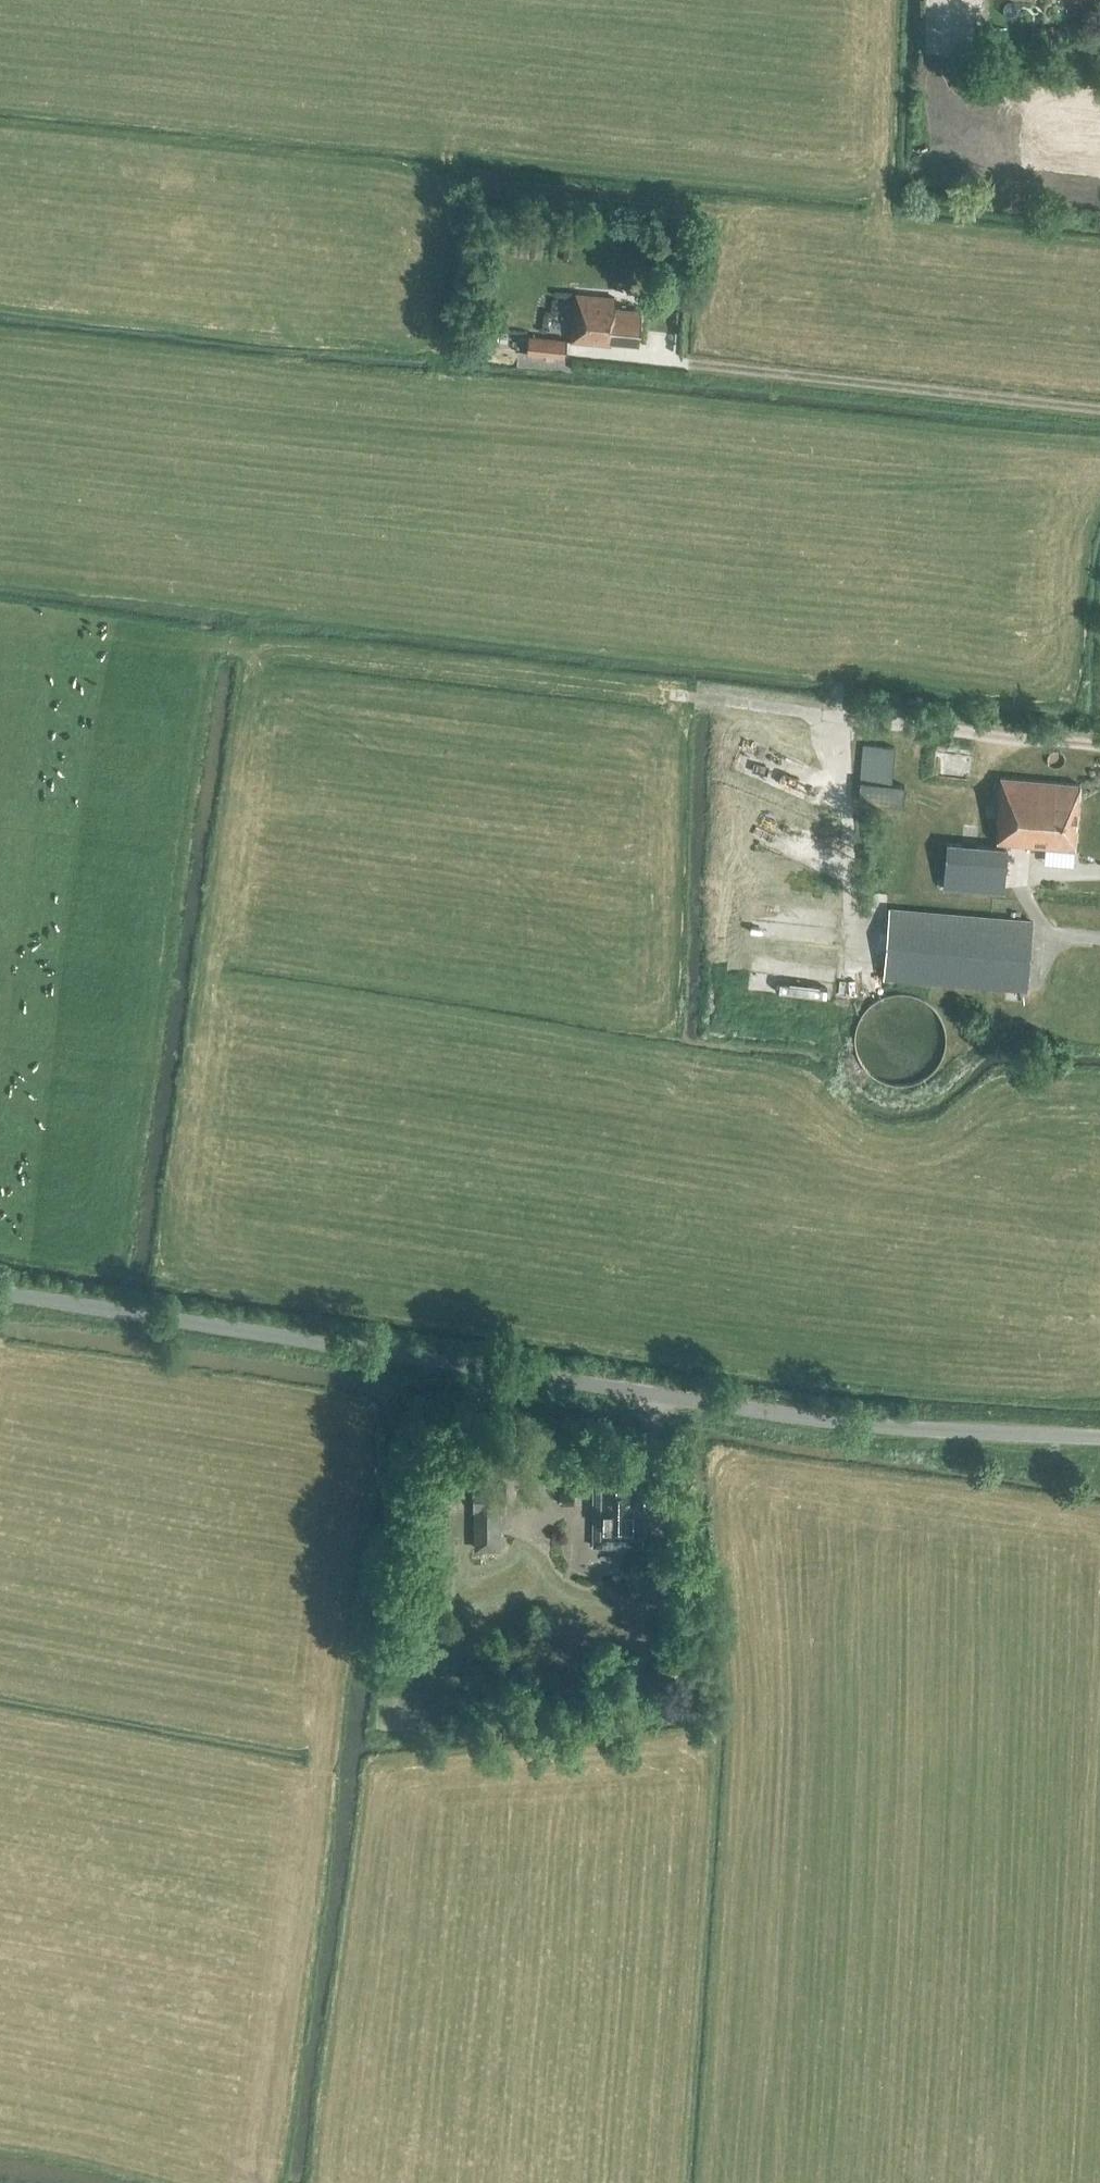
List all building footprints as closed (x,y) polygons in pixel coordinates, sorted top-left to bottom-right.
[(637,344),(640,310),(614,307),(615,298),(576,294),(571,341),(610,345),(610,342),(637,344)] [(486,334),(471,333),(470,347),(485,348),(486,334)] [(566,340),(529,336),(527,354),(564,358),(566,340)] [(894,747),(895,732),(859,727),(857,745),(894,747)] [(1074,849),(1080,784),(1000,777),(996,823),(998,823),(997,843),(1002,843),(1001,847),(946,843),(943,887),(1003,892),(1007,844),(1074,849)] [(901,804),(903,784),(859,781),(858,801),(901,804)] [(1027,990),(1032,922),(889,909),(883,978),(1027,990)] [(626,1484),(626,1461),(604,1461),(604,1484),(593,1484),(593,1546),(642,1546),(642,1484),(626,1484)] [(474,1481),(474,1509),(504,1509),(504,1481),(474,1481)] [(559,1503),(574,1503),(574,1493),(559,1493),(559,1503)]
